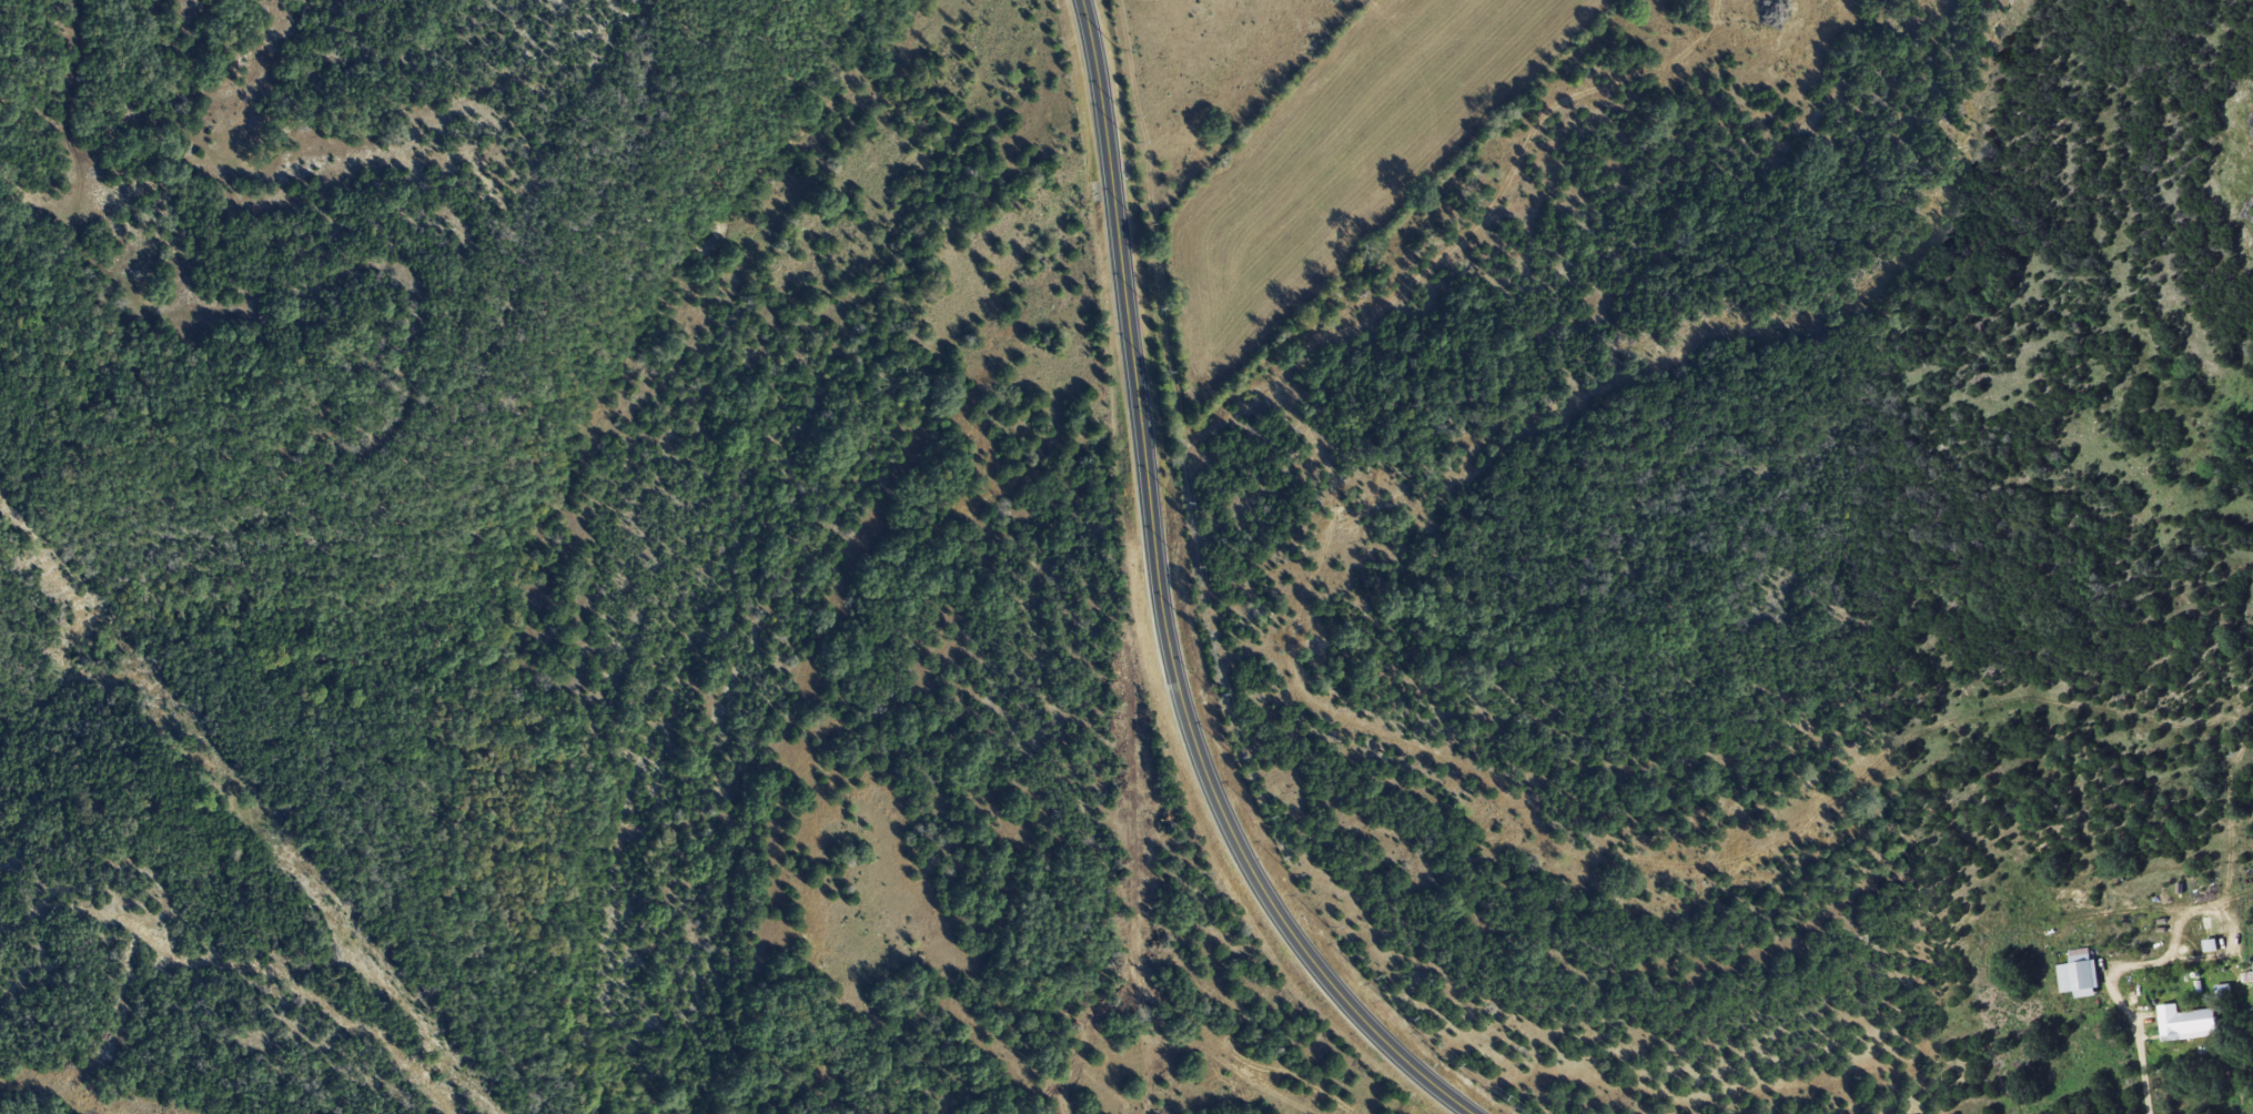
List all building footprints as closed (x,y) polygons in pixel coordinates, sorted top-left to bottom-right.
[(2068,950),(2070,963),(2056,965),(2060,993),(2075,991),(2076,998),(2100,994),(2095,959),(2091,959),(2090,947),(2068,950)] [(2178,1012),(2177,1003),(2158,1006),(2162,1041),(2218,1035),(2215,1007),(2178,1012)]
